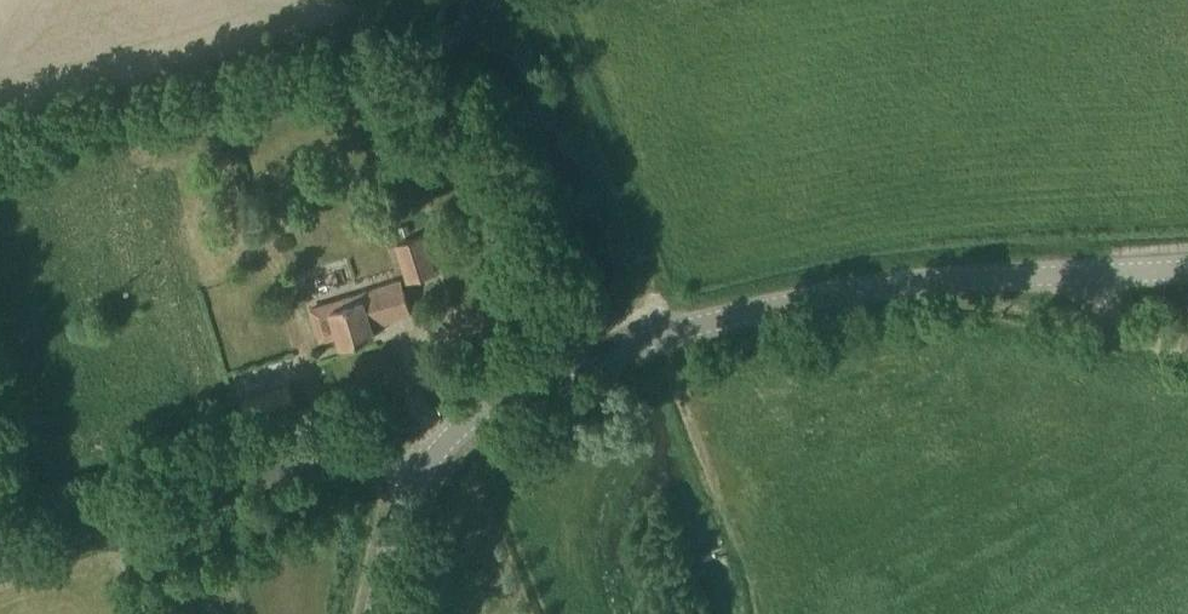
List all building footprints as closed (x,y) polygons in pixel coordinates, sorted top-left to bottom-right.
[(423,234),(395,243),(407,281),(435,272),(423,234)] [(309,307),(320,340),(337,335),(340,346),(374,335),(371,325),(410,313),(399,277),(352,293),(309,307)] [(289,385),(242,399),(249,422),(296,408),(289,385)]
